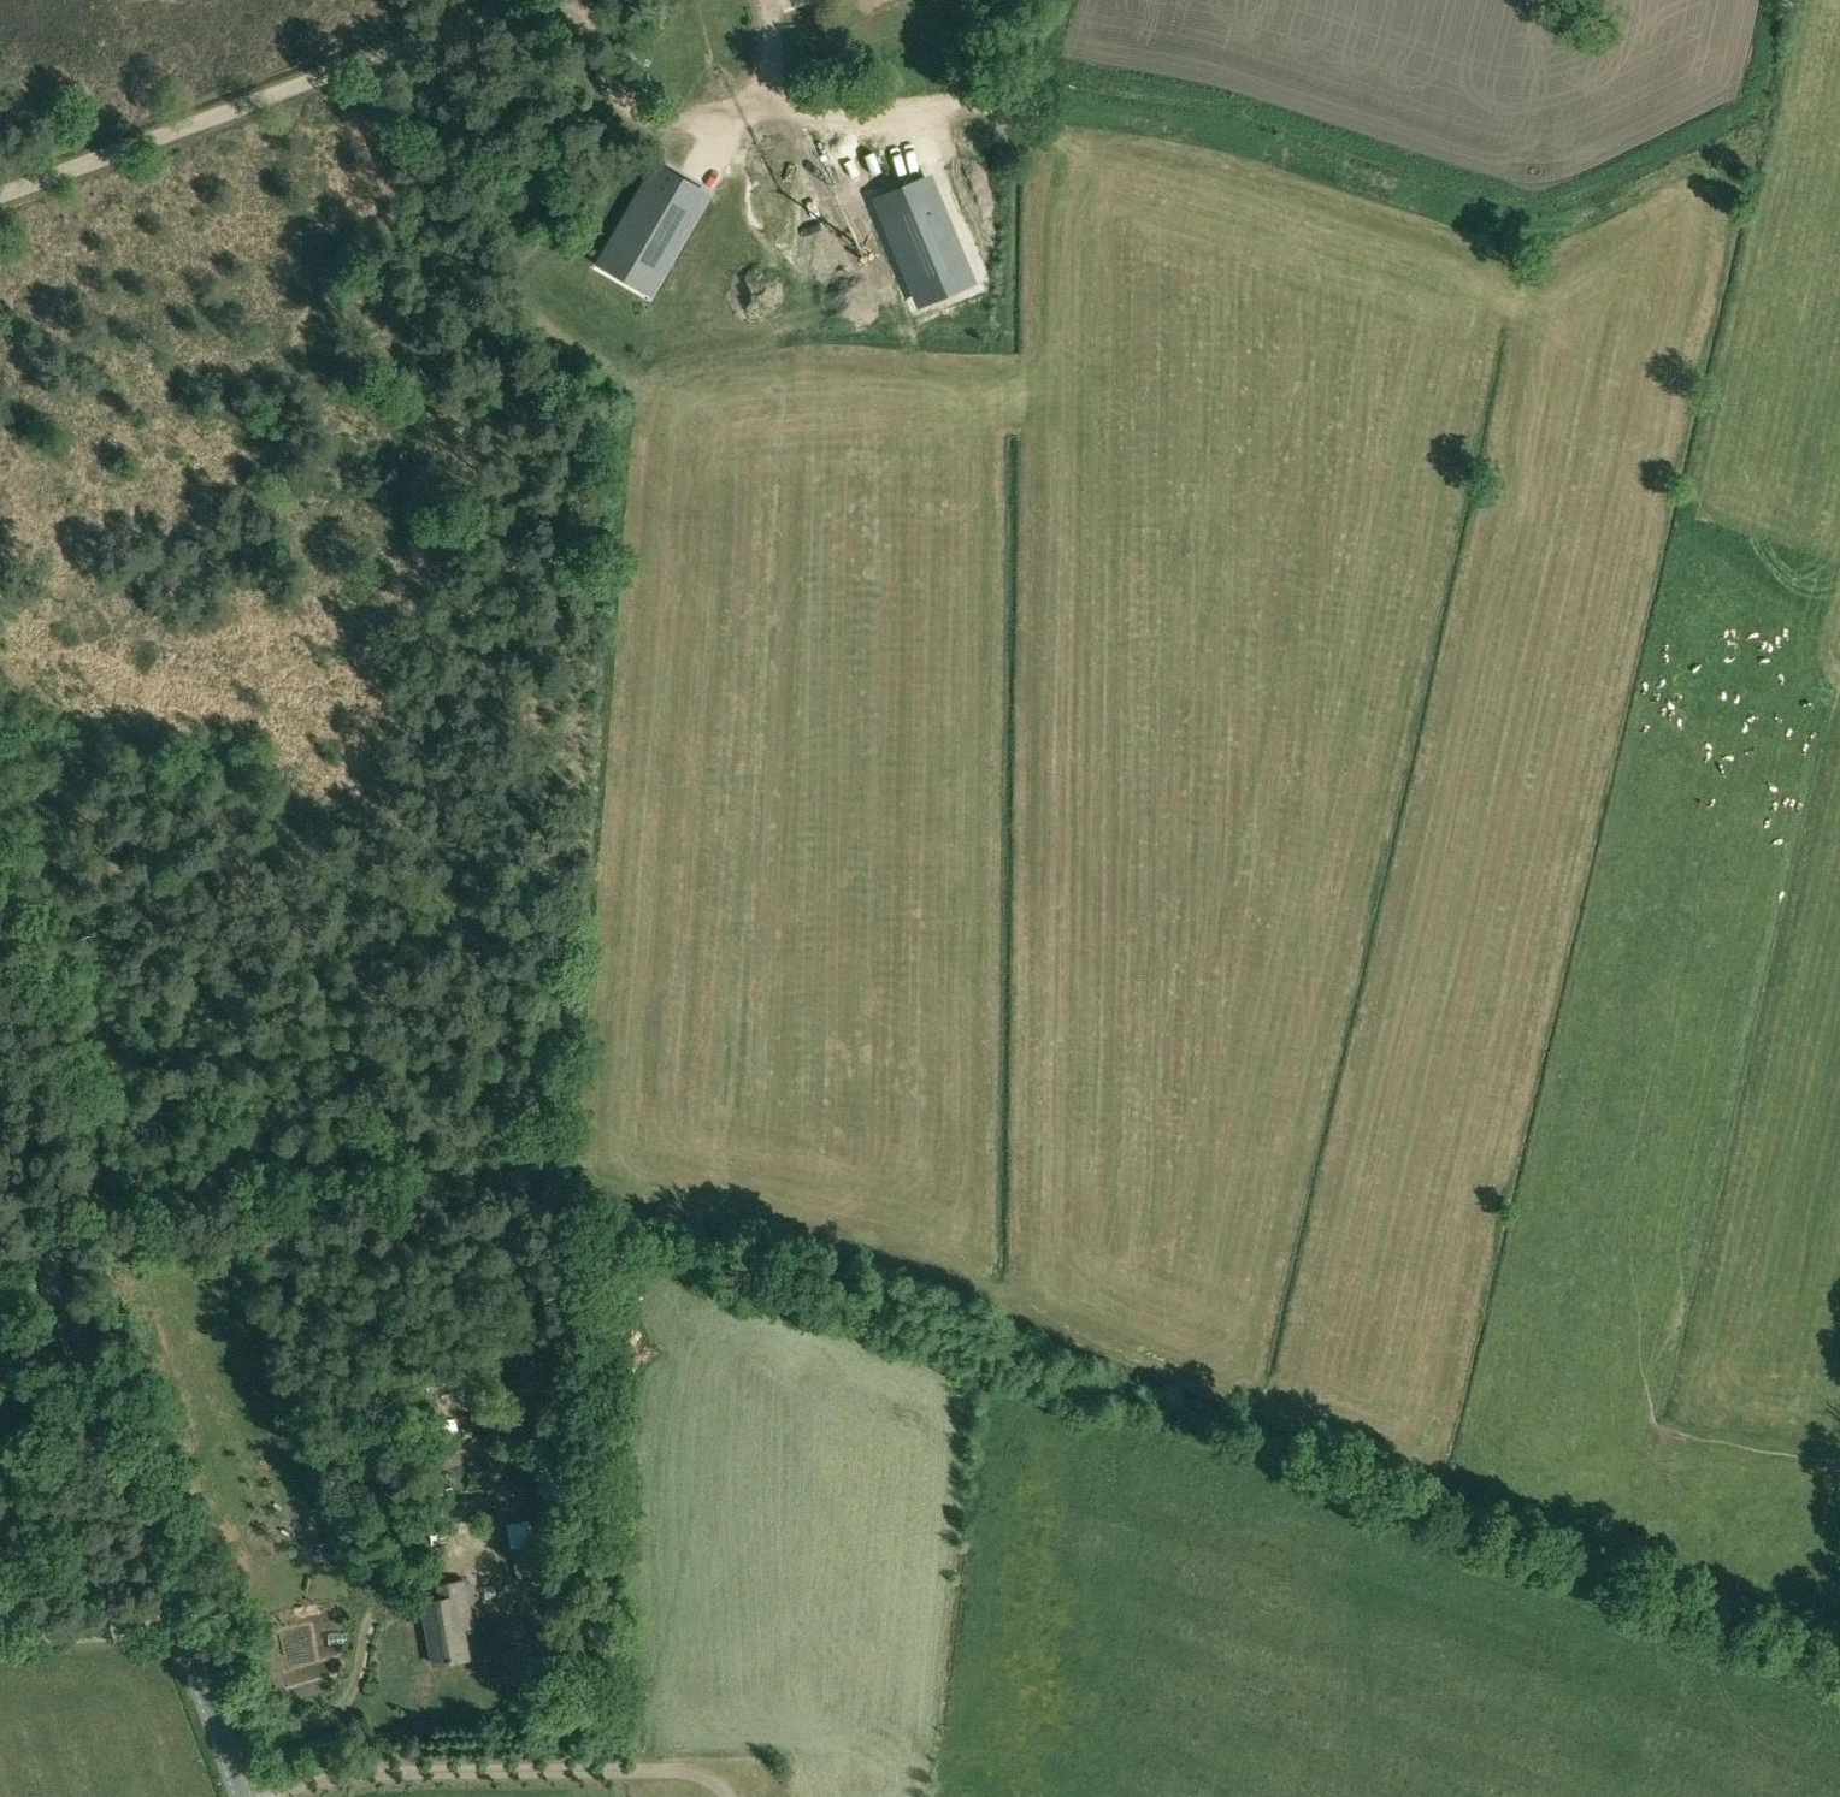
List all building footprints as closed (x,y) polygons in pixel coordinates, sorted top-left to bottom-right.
[(691,219),(663,203),(671,190),(650,178),(603,261),(651,288),(691,219)] [(882,212),(913,286),(964,265),(934,191),(882,212)] [(538,1520),(517,1524),(508,1525),(518,1579),(548,1574),(538,1520)] [(441,1599),(423,1602),(434,1664),(469,1658),(458,1598),(466,1597),(463,1579),(438,1584),(441,1599)] [(555,1610),(554,1595),(544,1596),(546,1611),(555,1610)] [(490,1612),(501,1610),(499,1600),(489,1602),(490,1612)]
